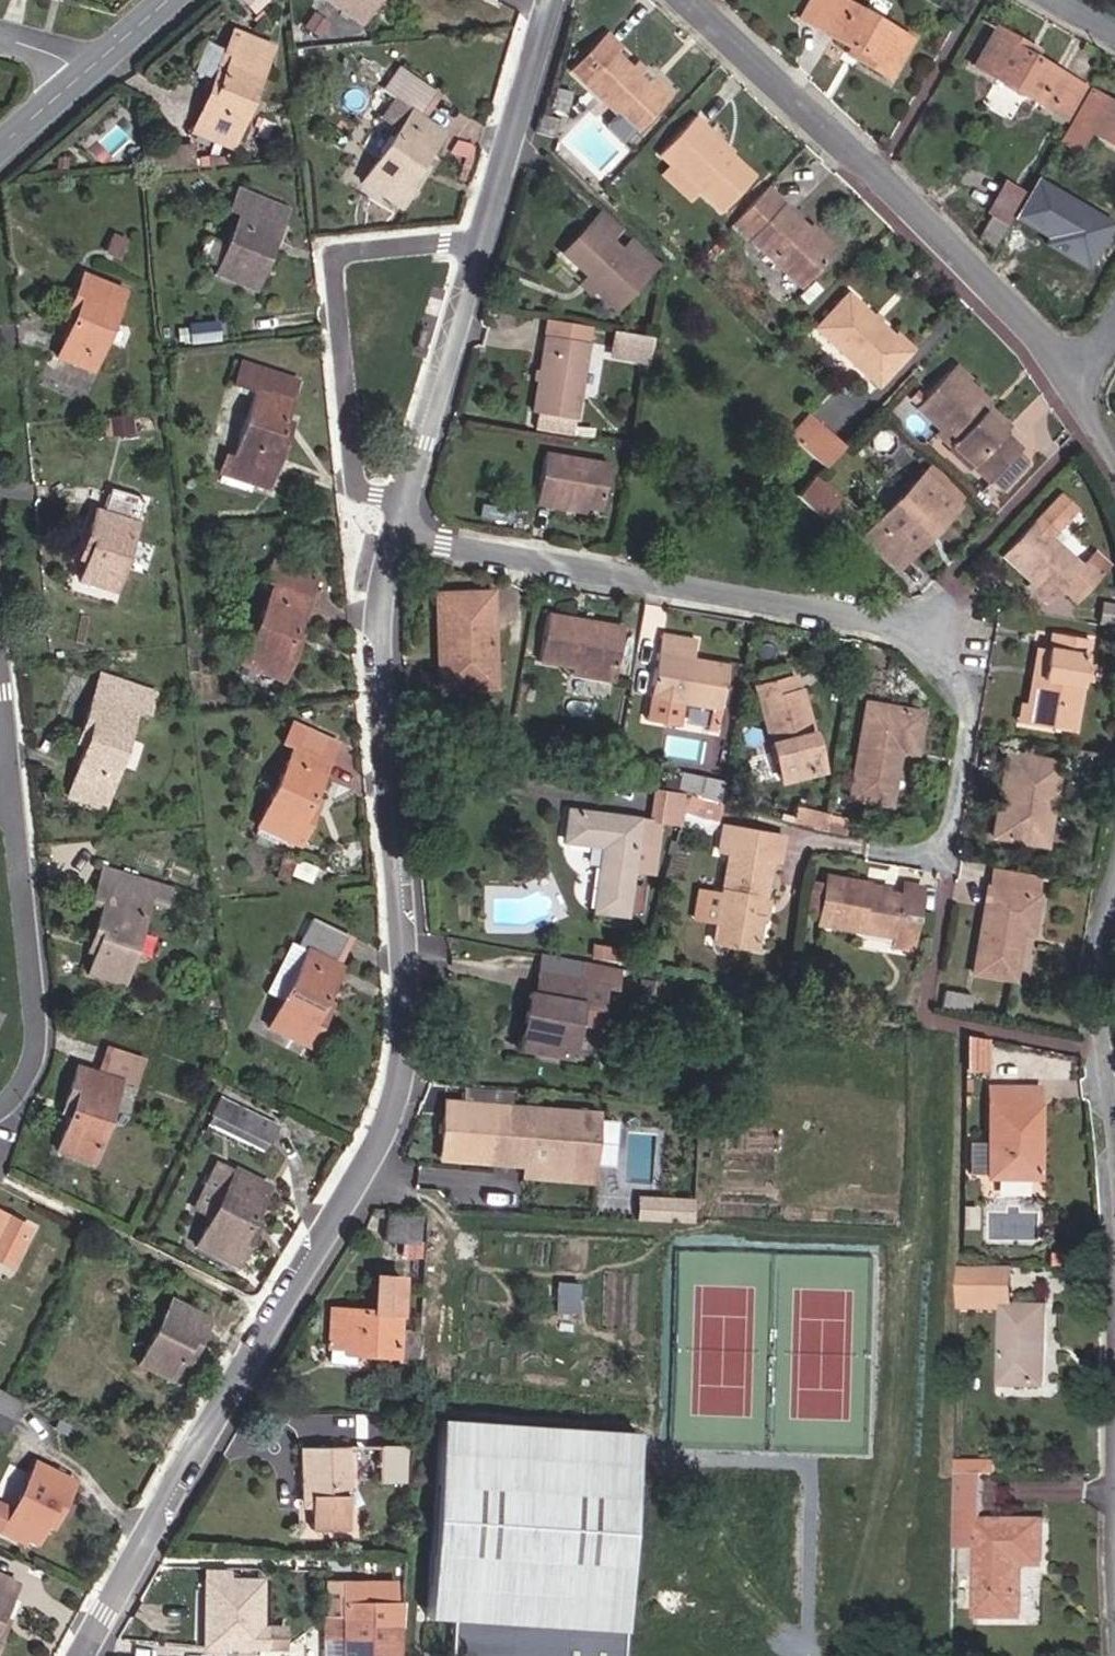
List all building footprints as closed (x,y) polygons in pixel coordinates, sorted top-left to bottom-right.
[(263,0),(241,0),(252,11),(263,0)] [(375,0),(326,0),(360,23),(375,0)] [(910,40),(912,41),(912,40),(841,0),(809,0),(798,19),(847,47),(844,53),(890,79),(891,78),(889,77),(910,40)] [(317,36),(326,24),(311,13),(302,25),(317,36)] [(1067,77),(1035,58),(1039,52),(993,26),(992,27),(994,28),(973,65),(971,63),(970,65),(1048,110),(1049,108),(1065,117),(1082,88),(1066,78),(1067,77)] [(235,137),(264,66),(260,65),(267,48),(266,46),(229,31),(222,50),(228,53),(219,76),(212,73),(193,121),(235,137)] [(662,100),(638,77),(643,71),(634,62),(628,68),(616,56),(622,50),(606,35),(571,71),(615,114),(633,131),(662,100)] [(219,76),(228,53),(222,50),(212,73),(219,76)] [(419,118),(436,95),(397,68),(382,90),(393,98),(378,119),(396,131),(360,181),(398,207),(421,174),(415,170),(419,163),(441,133),(419,118)] [(668,95),(643,71),(638,77),(662,100),(668,95)] [(378,119),(393,98),(382,90),(367,111),(378,119)] [(1090,91),(1062,141),(1077,149),(1088,130),(1114,146),(1114,106),(1090,91)] [(633,131),(615,114),(606,123),(606,130),(621,143),(633,131)] [(754,175),(704,128),(706,126),(695,115),(656,156),(666,166),(696,194),(718,214),(754,175)] [(230,150),(235,137),(193,121),(188,133),(230,150)] [(421,174),(425,167),(419,163),(415,170),(421,174)] [(696,194),(666,166),(658,175),(688,203),(696,194)] [(1005,225),(1025,192),(1003,179),(984,213),(989,216),(1005,225)] [(804,232),(807,229),(781,205),(783,203),(765,186),(732,222),(800,286),(829,256),(804,232)] [(273,243),(286,210),(237,190),(229,209),(239,214),(224,248),(216,266),(214,273),(253,289),(270,250),(261,246),(264,239),(273,243)] [(610,238),(620,228),(602,211),(592,221),(610,238)] [(992,248),(1005,225),(989,216),(977,237),(992,248)] [(614,310),(658,263),(633,239),(623,250),(610,238),(592,221),(562,254),(587,276),(596,284),(591,289),(592,290),(614,310)] [(834,250),(809,226),(807,229),(804,232),(829,256),(834,250)] [(119,258),(126,242),(110,235),(103,251),(119,258)] [(216,266),(224,248),(205,239),(197,258),(216,266)] [(270,250),(273,243),(264,239),(261,246),(270,250)] [(91,370),(123,291),(82,275),(63,323),(70,326),(57,357),(91,370)] [(591,289),(596,284),(587,276),(579,285),(588,294),(592,290),(591,289)] [(909,352),(847,294),(815,328),(877,386),(909,352)] [(586,343),(589,326),(547,319),(544,335),(586,343)] [(218,339),(216,322),(189,325),(190,342),(218,339)] [(648,358),(651,337),(615,331),(611,352),(648,358)] [(574,419),(586,343),(544,335),(532,412),(536,413),(574,419)] [(282,421),(295,381),(240,363),(233,383),(255,390),(233,458),(225,456),(221,473),(252,484),(268,489),(287,431),(280,429),(282,421)] [(963,387),(972,378),(956,364),(947,373),(963,387)] [(963,387),(947,373),(915,408),(938,429),(953,443),(949,448),(988,483),(1017,453),(999,437),(1004,432),(1007,428),(963,387)] [(571,435),(574,419),(536,413),(534,429),(571,435)] [(801,447),(821,425),(809,414),(789,435),(801,447)] [(133,433),(131,415),(109,418),(111,436),(133,433)] [(287,431),(289,423),(282,421),(280,429),(287,431)] [(843,446),(821,425),(801,447),(823,467),(843,446)] [(953,443),(938,429),(934,434),(949,448),(953,443)] [(1021,448),(1004,432),(999,437),(1017,453),(1021,448)] [(599,510),(608,463),(544,452),(534,505),(551,508),(553,502),(599,510)] [(998,493),(1027,462),(1017,453),(988,483),(998,493)] [(962,499),(927,467),(921,474),(955,506),(962,499)] [(249,492),(252,484),(221,473),(218,482),(249,492)] [(940,522),(955,506),(921,474),(872,526),(907,558),(928,535),(925,531),(937,519),(940,522)] [(835,498),(813,478),(796,496),(818,516),(835,498)] [(114,592),(143,501),(109,490),(102,512),(94,510),(81,551),(88,553),(86,561),(79,581),(114,592)] [(1099,575),(1084,561),(1080,565),(1051,537),(1076,509),(1058,493),(1001,556),(1049,598),(1061,584),(1078,599),(1099,575)] [(928,535),(940,522),(937,519),(925,531),(928,535)] [(907,558),(872,526),(863,536),(897,569),(907,558)] [(86,561),(88,553),(81,551),(79,558),(86,561)] [(293,632),(315,578),(272,561),(265,579),(273,582),(240,664),(282,681),(297,643),(290,640),(293,632)] [(493,687),(489,592),(436,595),(438,651),(443,651),(444,688),(493,687)] [(614,675),(622,626),(546,613),(538,662),(571,668),(614,675)] [(297,643),(300,635),(293,632),(290,640),(297,643)] [(1086,653),(1088,640),(1055,633),(1052,647),(1086,653)] [(719,709),(727,665),(692,658),(695,640),(660,634),(644,719),(679,726),(683,703),(709,707),(719,709)] [(1085,662),(1086,653),(1052,647),(1047,646),(1046,649),(1041,680),(1031,678),(1027,703),(1023,724),(1072,732),(1081,681),(1085,662)] [(1041,680),(1046,649),(1037,647),(1031,678),(1041,680)] [(1091,683),(1094,664),(1085,662),(1081,681),(1091,683)] [(614,675),(571,668),(570,673),(613,681),(614,675)] [(147,714),(154,693),(100,675),(75,747),(83,750),(67,797),(101,808),(135,710),(147,714)] [(824,770),(813,729),(806,731),(804,725),(809,724),(800,688),(796,689),(793,678),(755,688),(780,781),(824,770)] [(915,754),(922,713),(865,702),(848,798),(889,806),(899,751),(915,754)] [(1023,724),(1027,703),(1019,702),(1015,722),(1023,724)] [(715,732),(719,709),(709,707),(705,730),(715,732)] [(507,740),(510,727),(489,723),(487,736),(507,740)] [(311,798),(335,743),(292,724),(282,745),(291,749),(256,827),(298,846),(315,808),(308,805),(311,798)] [(615,757),(618,740),(606,737),(603,755),(615,757)] [(132,738),(123,761),(136,767),(145,743),(132,738)] [(1044,846),(1059,762),(1005,753),(991,837),(1044,846)] [(1093,774),(1094,767),(1069,763),(1068,769),(1093,774)] [(719,803),(723,782),(679,772),(675,792),(682,794),(688,795),(719,803)] [(677,825),(682,794),(675,792),(651,788),(646,821),(657,822),(677,825)] [(713,825),(719,803),(688,795),(682,816),(708,823),(713,825)] [(315,808),(318,801),(311,798),(308,805),(315,808)] [(826,832),(829,815),(829,814),(795,806),(792,823),(826,832)] [(651,873),(657,822),(646,821),(567,810),(563,842),(601,847),(593,911),(624,915),(625,911),(628,885),(630,870),(651,873)] [(843,835),(846,818),(829,815),(826,832),(843,835)] [(705,834),(708,823),(682,816),(679,827),(705,834)] [(761,898),(768,859),(777,861),(781,837),(722,827),(717,851),(727,853),(719,896),(714,923),(711,942),(752,949),(758,915),(746,913),(749,896),(761,898)] [(289,875),(294,860),(282,856),(274,878),(286,883),(289,875)] [(310,883),(316,867),(294,860),(289,875),(310,883)] [(120,890),(125,875),(103,868),(98,884),(120,890)] [(1034,894),(1037,878),(992,871),(989,887),(1034,894)] [(121,984),(147,900),(153,884),(125,875),(120,890),(98,884),(92,903),(101,906),(86,954),(93,956),(87,973),(121,984)] [(916,914),(921,888),(903,885),(901,896),(866,889),(867,884),(826,876),(818,924),(894,938),(898,938),(903,911),(916,914)] [(816,903),(820,883),(808,880),(805,901),(816,903)] [(162,905),(168,888),(153,884),(147,900),(162,905)] [(638,913),(641,887),(628,885),(625,911),(638,913)] [(1013,980),(1021,934),(1030,936),(1037,895),(1034,894),(989,887),(986,887),(972,973),(1013,980)] [(714,923),(719,896),(697,892),(692,919),(714,923)] [(762,915),(765,899),(761,898),(749,896),(746,913),(758,915),(762,915)] [(814,916),(816,903),(805,901),(802,914),(814,916)] [(910,950),(916,914),(903,911),(898,938),(894,938),(892,948),(910,950)] [(334,964),(347,937),(310,918),(296,945),(290,942),(265,992),(281,1000),(268,1026),(308,1046),(326,1010),(319,1007),(323,1000),(340,967),(334,964)] [(616,961),(618,947),(590,943),(589,955),(605,957),(604,960),(616,961)] [(569,1058),(578,1004),(600,1008),(603,989),(614,991),(618,969),(581,962),(578,979),(537,971),(533,994),(527,993),(522,1024),(532,1026),(528,1050),(569,1058)] [(666,996),(668,985),(639,980),(637,991),(666,996)] [(967,1011),(970,996),(943,991),(941,1006),(967,1011)] [(326,1010),(330,1003),(323,1000),(319,1007),(326,1010)] [(528,1050),(532,1026),(522,1024),(517,1048),(528,1050)] [(982,1071),(982,1039),(965,1035),(964,1071),(982,1071)] [(132,1086),(140,1059),(106,1048),(97,1075),(76,1068),(60,1116),(67,1118),(56,1150),(91,1162),(118,1081),(132,1086)] [(1038,1178),(1038,1105),(1033,1105),(1033,1086),(987,1086),(987,1142),(969,1142),(969,1174),(987,1174),(987,1178),(1038,1178)] [(489,1108),(491,1089),(452,1087),(451,1105),(489,1108)] [(267,1145),(277,1127),(219,1097),(210,1115),(212,1116),(265,1143),(267,1145)] [(492,1161),(494,1127),(511,1129),(512,1109),(489,1108),(451,1105),(440,1105),(437,1157),(492,1161)] [(589,1167),(593,1115),(512,1109),(511,1129),(494,1127),(492,1161),(523,1163),(589,1167)] [(265,1143),(212,1116),(208,1124),(261,1151),(265,1143)] [(601,1118),(600,1162),(614,1162),(615,1119),(601,1118)] [(589,1181),(589,1167),(523,1163),(522,1176),(589,1181)] [(251,1219),(268,1186),(235,1169),(233,1173),(215,1164),(193,1207),(210,1217),(196,1245),(235,1266),(254,1230),(247,1226),(251,1219)] [(690,1221),(690,1202),(645,1199),(645,1218),(690,1221)] [(418,1244),(421,1217),(386,1213),(383,1242),(402,1243),(401,1258),(412,1259),(412,1256),(419,1256),(420,1245),(418,1244)] [(28,1228),(0,1214),(0,1262),(8,1266),(28,1228)] [(254,1230),(258,1222),(251,1219),(247,1226),(254,1230)] [(401,1258),(402,1243),(383,1242),(381,1256),(401,1258)] [(1063,1264),(1063,1254),(1048,1254),(1047,1264),(1063,1264)] [(1011,1302),(1012,1269),(960,1269),(958,1307),(997,1309),(997,1301),(1011,1302)] [(398,1329),(400,1278),(376,1277),(374,1312),(330,1309),(328,1350),(352,1351),(352,1354),(396,1356),(398,1329)] [(190,1357),(209,1318),(172,1299),(139,1364),(170,1380),(179,1361),(183,1354),(190,1357)] [(1044,1387),(1045,1309),(1011,1308),(1004,1308),(1004,1309),(1002,1386),(1044,1387)] [(418,1359),(419,1330),(398,1329),(396,1356),(396,1358),(418,1359)] [(352,1354),(352,1351),(328,1350),(327,1365),(352,1366),(352,1354)] [(186,1364),(190,1357),(183,1354),(179,1361),(186,1364)] [(23,1402),(0,1391),(0,1412),(14,1419),(23,1402)] [(14,1419),(0,1412),(0,1432),(6,1435),(14,1419)] [(636,1432),(439,1419),(426,1618),(451,1619),(449,1654),(450,1655),(621,1655),(623,1631),(636,1432)] [(405,1483),(404,1446),(379,1446),(379,1483),(405,1483)] [(347,1530),(345,1447),(299,1449),(300,1498),(309,1498),(310,1531),(347,1530)] [(72,1481),(34,1463),(11,1511),(0,1506),(0,1531),(23,1542),(25,1538),(34,1542),(43,1523),(47,1516),(54,1519),(72,1481)] [(989,1476),(989,1464),(955,1463),(955,1476),(983,1476),(989,1476)] [(1041,1566),(1042,1525),(982,1524),(983,1476),(955,1476),(954,1532),(977,1532),(977,1548),(977,1618),(1020,1618),(1021,1574),(1012,1574),(1012,1566),(1021,1566),(1041,1566)] [(50,1526),(54,1519),(47,1516),(43,1523),(50,1526)] [(977,1548),(977,1532),(954,1532),(954,1548),(977,1548)] [(260,1581),(261,1567),(225,1566),(225,1572),(225,1580),(260,1581)] [(1021,1574),(1021,1566),(1012,1566),(1012,1574),(1021,1574)] [(260,1626),(260,1581),(225,1580),(225,1572),(204,1572),(204,1647),(283,1649),(283,1626),(260,1626)] [(15,1583),(0,1576),(0,1615),(15,1583)] [(324,1582),(324,1588),(327,1588),(327,1616),(339,1616),(338,1655),(399,1655),(402,1602),(394,1602),(394,1583),(324,1582)] [(339,1616),(327,1616),(323,1616),(322,1655),(338,1655),(339,1616)]
